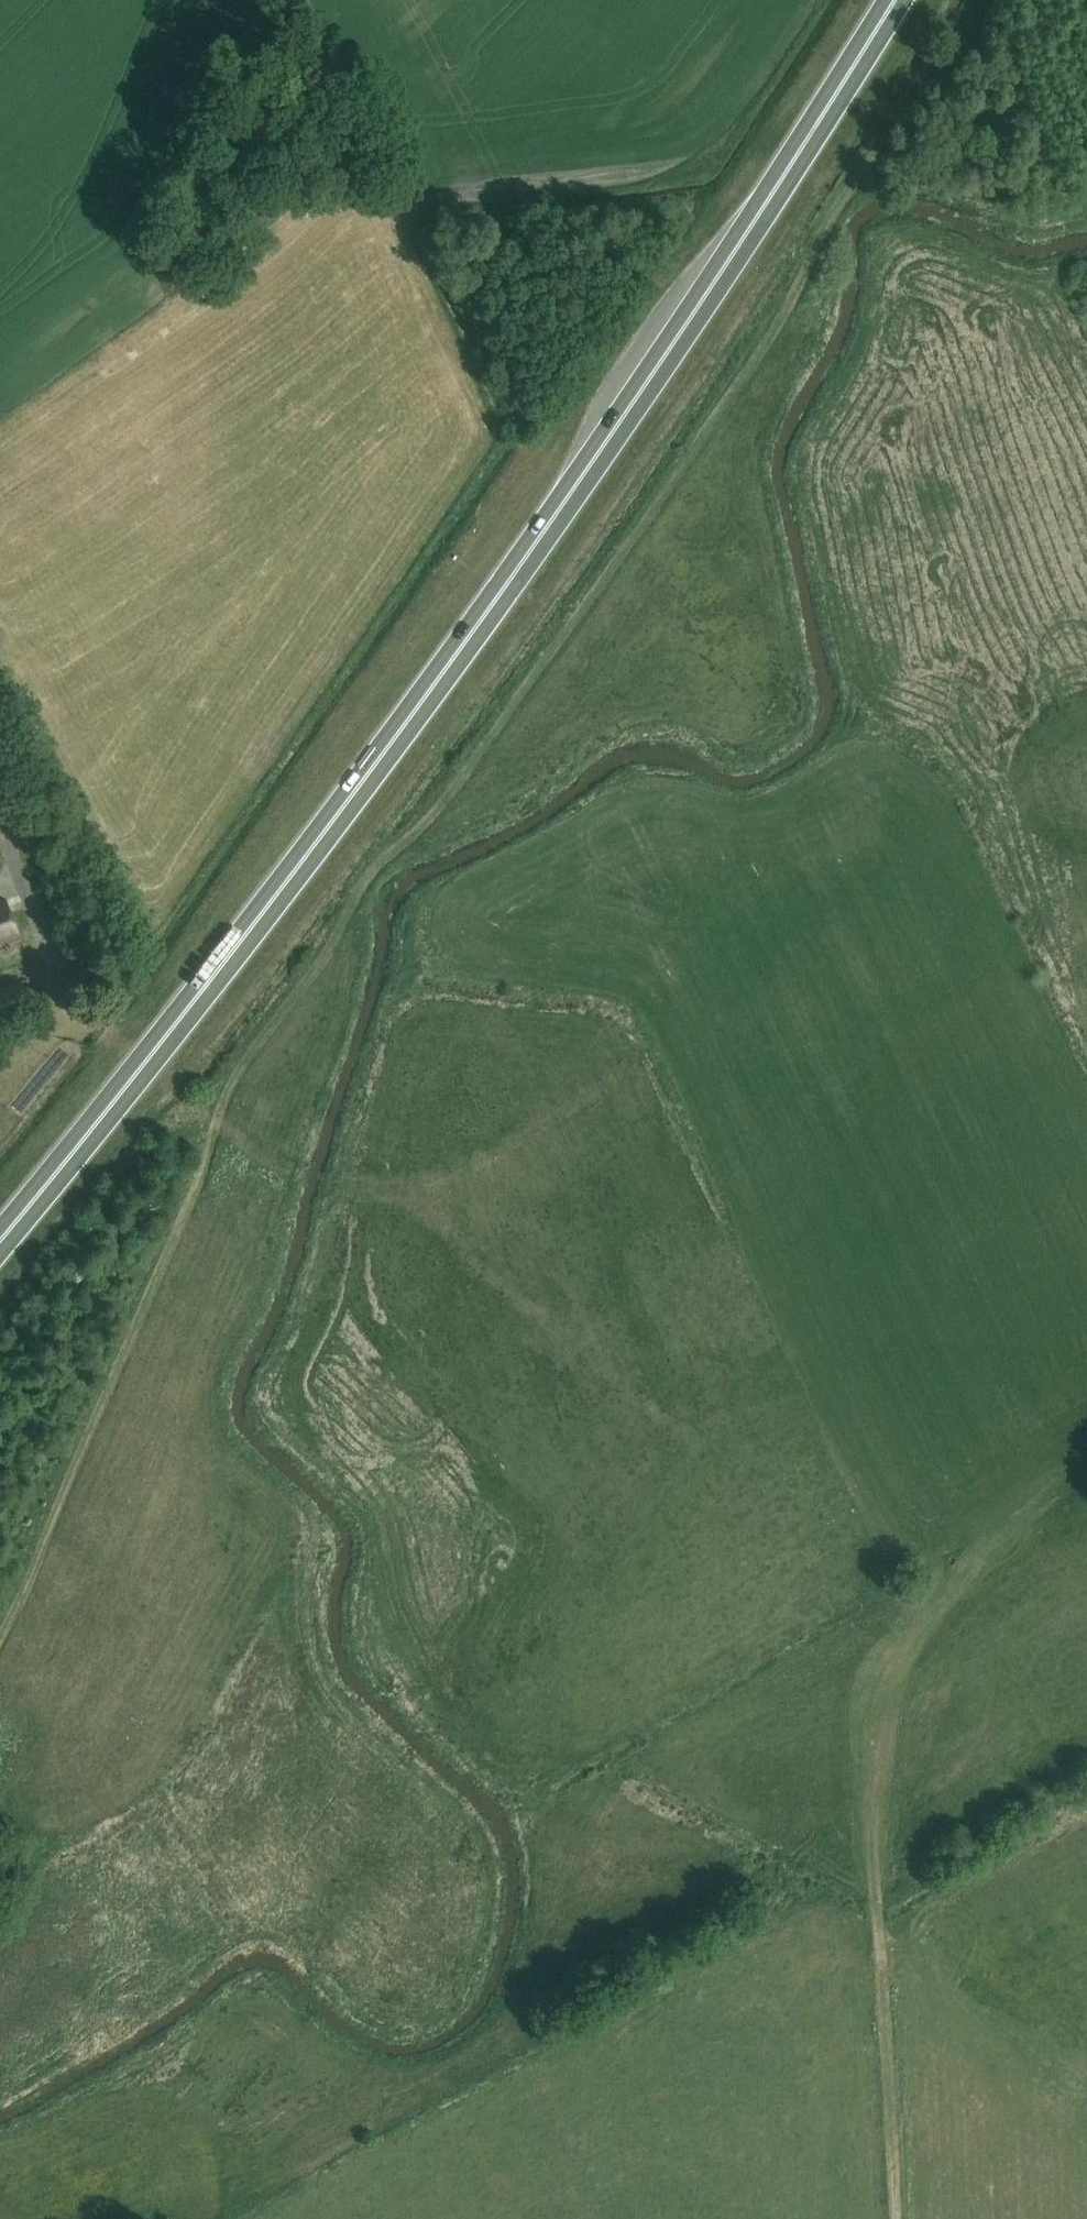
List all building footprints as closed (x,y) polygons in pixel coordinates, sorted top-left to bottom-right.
[(20,935),(5,900),(0,903),(0,943),(20,935)]
